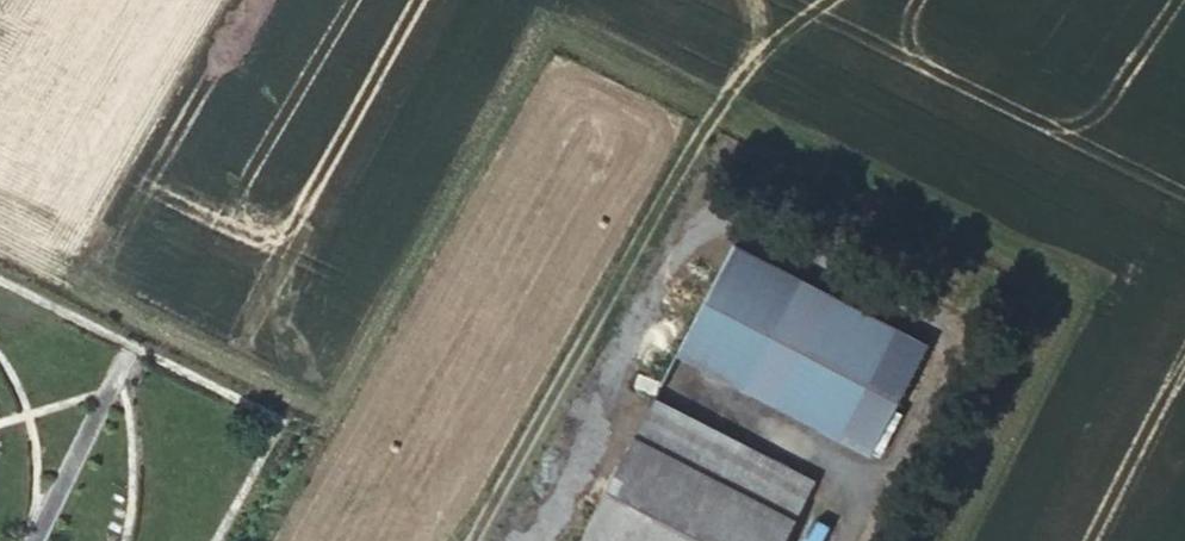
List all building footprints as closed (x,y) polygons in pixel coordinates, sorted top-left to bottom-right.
[(902,325),(741,242),(685,350),(846,433),(902,325)] [(822,480),(661,396),(643,431),(804,514),(822,480)] [(643,431),(586,540),(790,540),(804,514),(643,431)]
